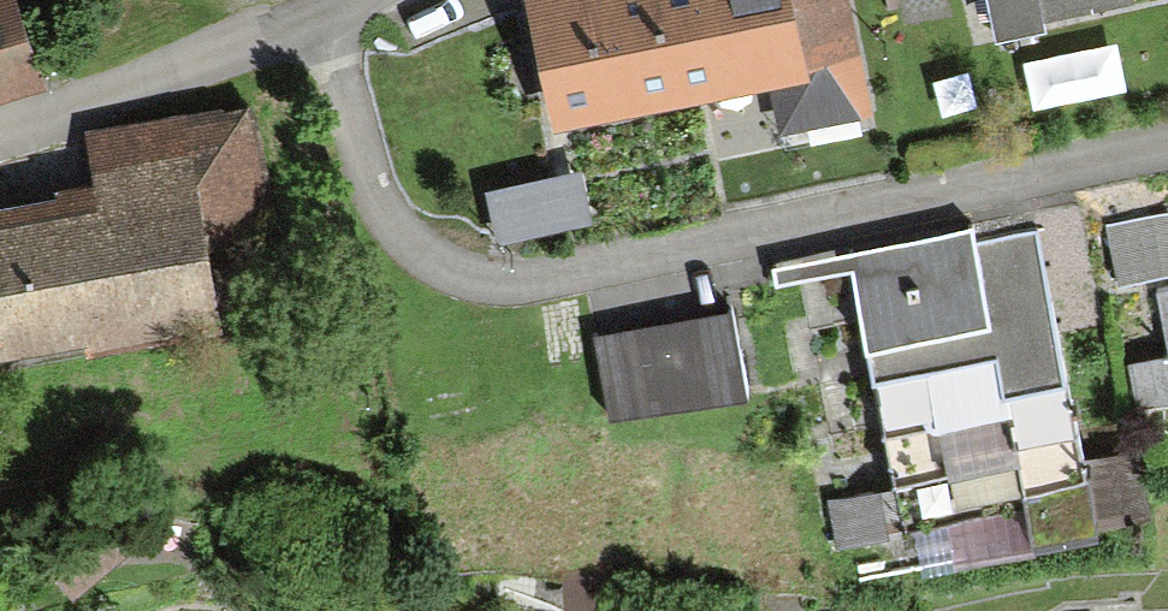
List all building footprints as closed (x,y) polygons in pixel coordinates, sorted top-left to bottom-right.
[(30,35),(19,0),(0,0),(0,44),(30,35)] [(871,114),(848,0),(524,0),(551,136),(769,91),(777,133),(871,114)] [(214,311),(182,110),(96,124),(108,197),(0,215),(0,325),(84,311),(87,331),(214,311)] [(581,175),(488,196),(499,246),(593,227),(581,175)] [(1105,227),(1119,289),(1167,277),(1167,212),(1105,227)] [(1032,215),(772,271),(775,288),(854,271),(900,490),(1014,466),(1033,554),(1099,540),(1098,532),(1145,522),(1131,454),(1084,464),(1032,215)] [(1167,335),(1167,292),(1160,294),(1167,335)] [(734,311),(598,336),(614,418),(749,393),(734,311)] [(1127,363),(1137,412),(1167,406),(1167,355),(1127,363)] [(566,572),(569,610),(616,610),(612,568),(566,572)]
